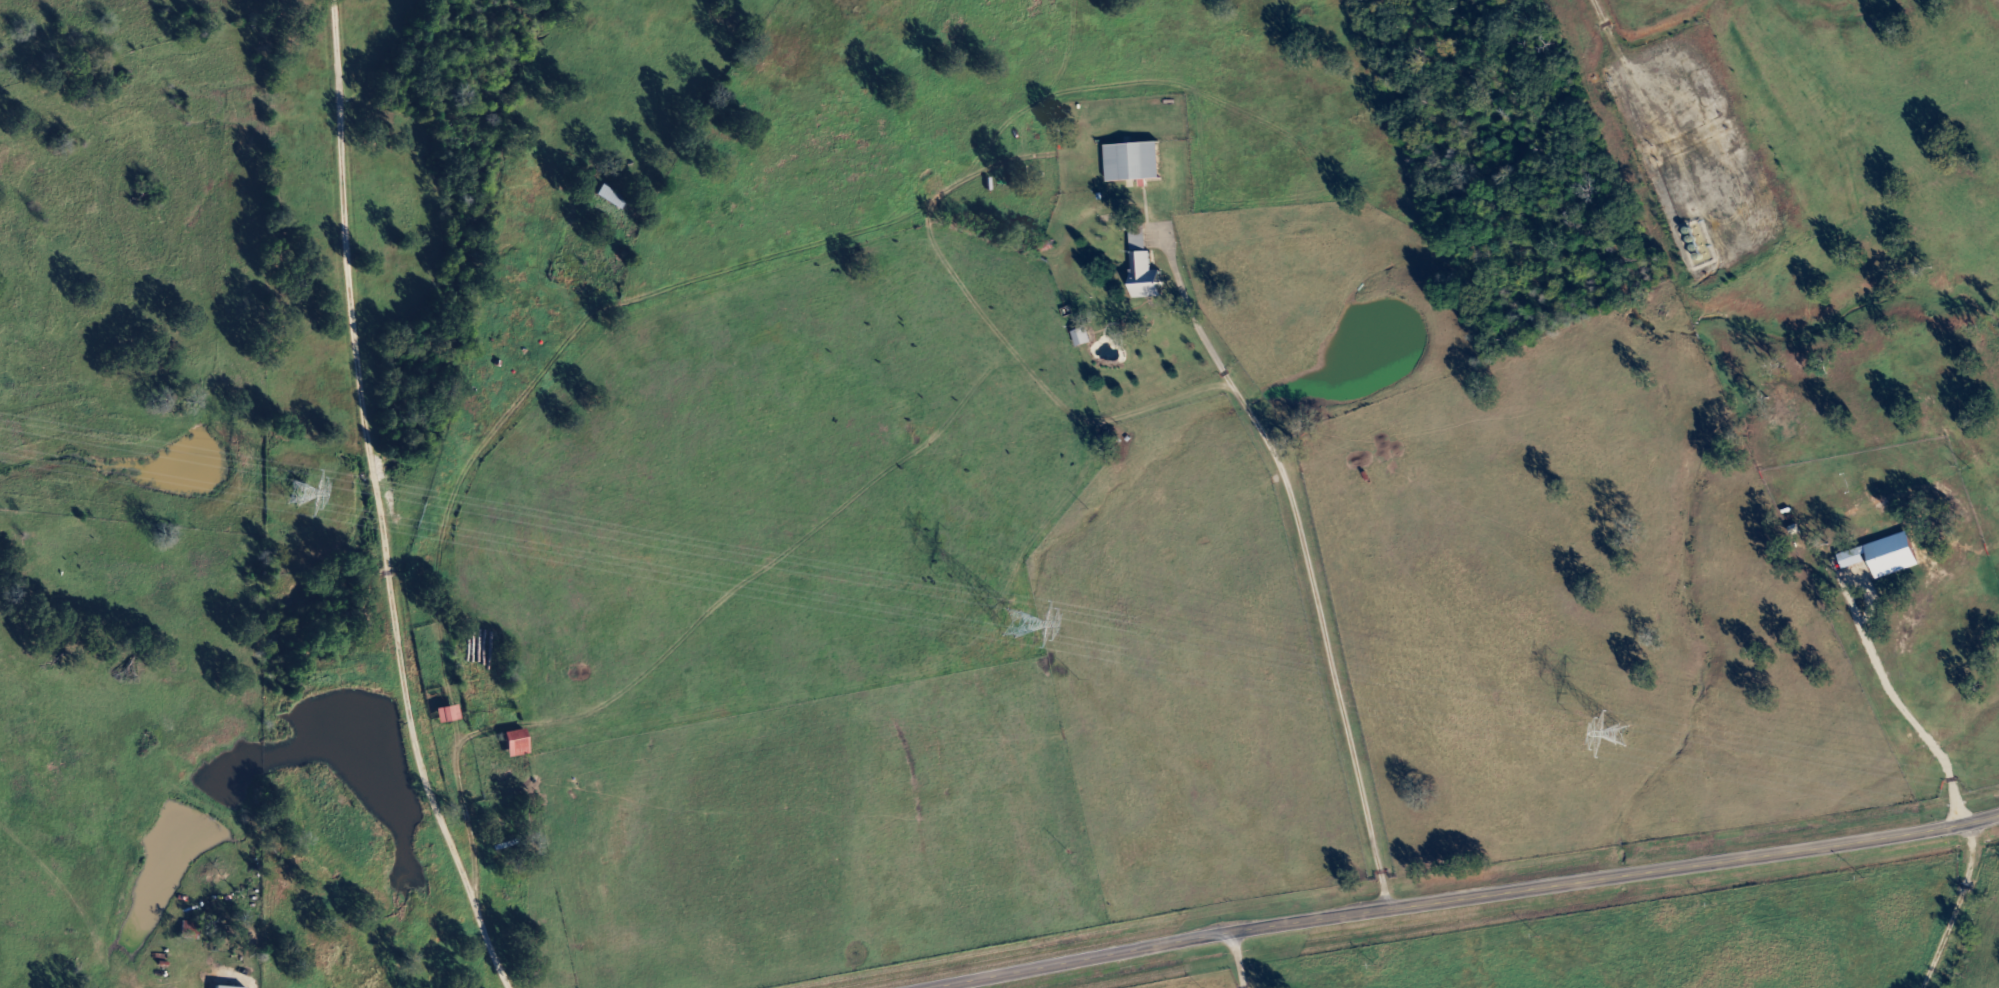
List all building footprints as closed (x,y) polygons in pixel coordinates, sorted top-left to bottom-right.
[(1160,180),(1159,144),(1105,146),(1107,182),(1160,180)] [(594,196),(618,212),(626,201),(602,184),(594,196)] [(1146,223),(1129,224),(1133,299),(1160,298),(1159,271),(1152,272),(1151,252),(1147,253),(1146,223)] [(1077,348),(1093,344),(1088,328),(1073,332),(1077,348)] [(457,721),(456,707),(434,709),(436,724),(457,721)] [(528,755),(522,730),(501,734),(506,759),(528,755)]
